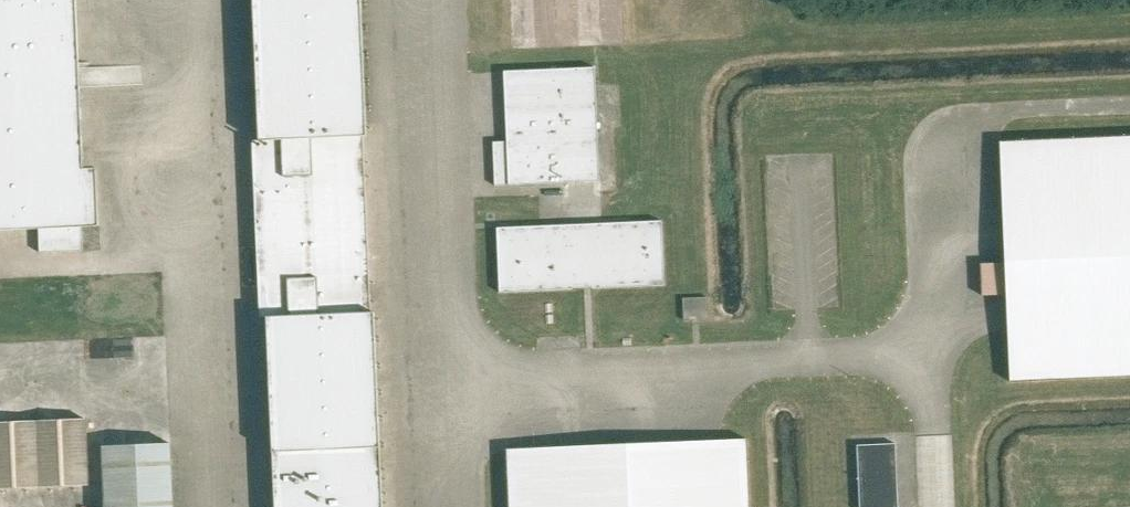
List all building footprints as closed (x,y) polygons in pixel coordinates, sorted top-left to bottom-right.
[(99,227),(97,169),(83,170),(77,0),(0,0),(0,232),(41,231),(42,253),(83,251),(82,228),(99,227)] [(260,141),(253,142),(260,317),(267,317),(275,506),(383,506),(375,313),(371,313),(363,137),(367,137),(361,0),(253,0),(260,141)] [(505,72),(508,144),(493,144),(495,186),(600,182),(595,68),(505,72)] [(981,265),(983,296),(1008,295),(1012,382),(1129,377),(1129,138),(1002,143),(1007,264),(981,265)] [(662,222),(498,228),(500,292),(664,286),(662,222)] [(700,321),(708,320),(707,298),(683,299),(684,321),(693,321),(700,321)] [(0,423),(0,490),(90,486),(88,419),(0,423)] [(507,450),(509,506),(749,506),(746,440),(507,450)] [(858,446),(861,506),(899,506),(896,444),(858,446)] [(103,448),(105,506),(176,506),(173,446),(103,448)]
